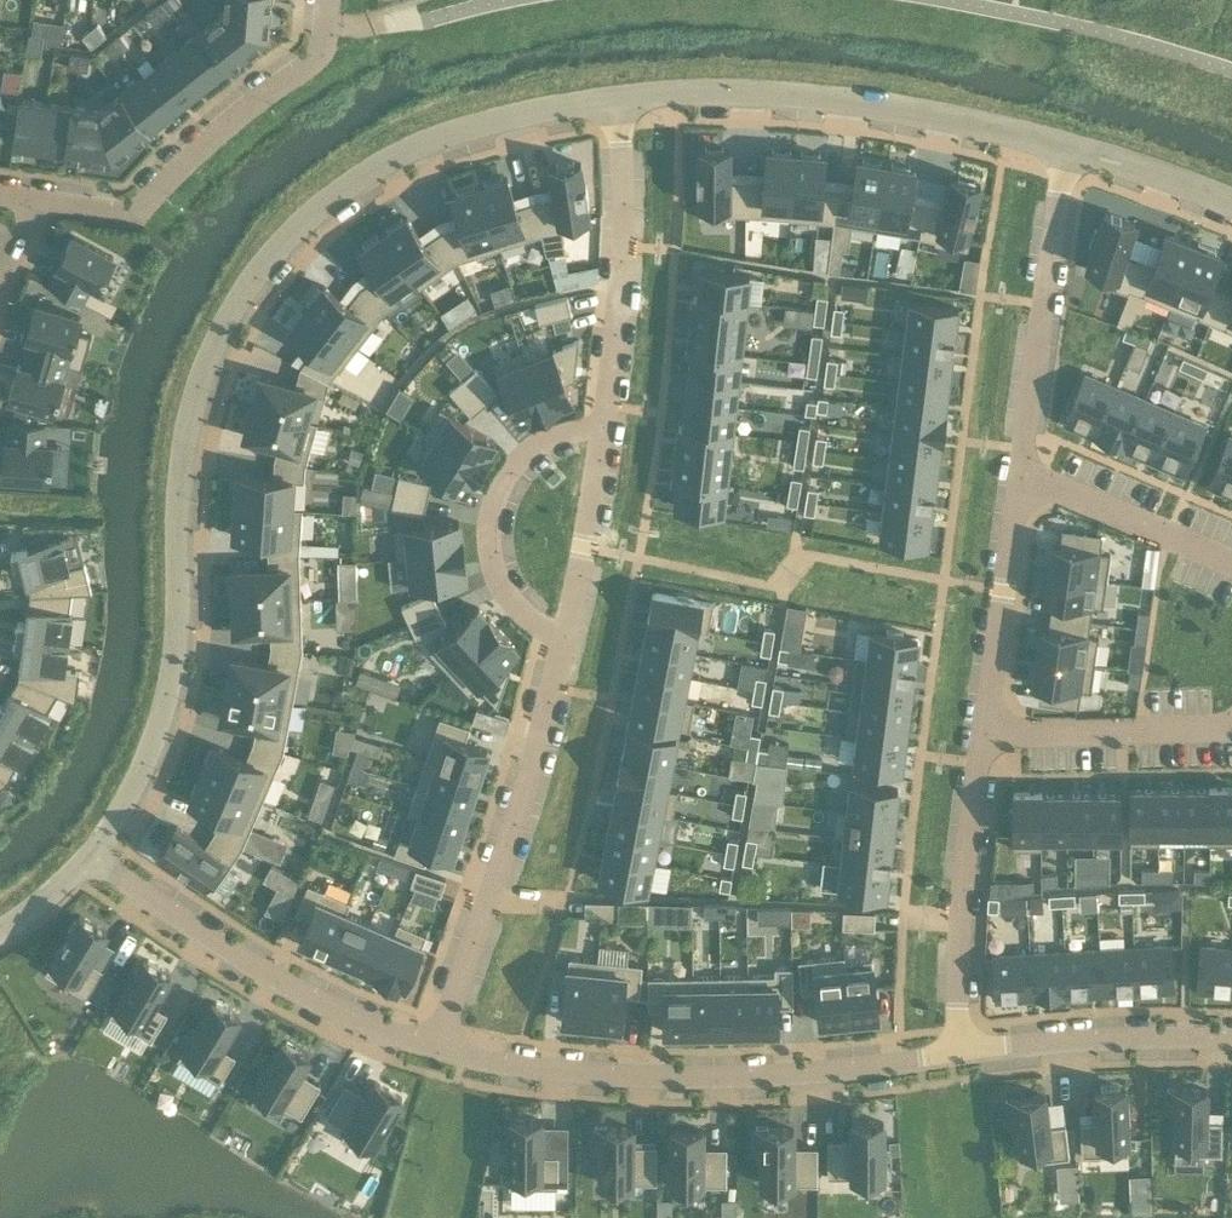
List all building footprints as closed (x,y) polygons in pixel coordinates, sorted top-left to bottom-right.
[(161,0),(153,6),(162,17),(169,12),(161,0)] [(200,24),(230,62),(267,33),(270,0),(225,0),(224,4),(200,24)] [(162,17),(153,6),(146,12),(154,23),(162,17)] [(97,23),(90,28),(98,39),(106,34),(97,23)] [(230,62),(200,24),(179,40),(209,78),(230,62)] [(98,39),(90,28),(82,34),(91,45),(98,39)] [(43,34),(30,32),(29,42),(41,44),(43,34)] [(119,32),(111,38),(120,49),(127,43),(119,32)] [(120,49),(111,38),(104,43),(112,54),(120,49)] [(179,40),(159,56),(189,94),(209,78),(179,40)] [(41,44),(29,42),(27,51),(40,53),(41,44)] [(77,68),(79,53),(70,52),(68,66),(77,68)] [(89,55),(79,53),(77,68),(87,69),(89,55)] [(189,94),(159,56),(138,72),(168,111),(189,94)] [(138,72),(118,88),(148,127),(168,111),(138,72)] [(148,127),(118,88),(98,104),(72,100),(66,149),(111,155),(148,127)] [(14,141),(39,145),(46,97),(21,93),(14,141)] [(46,97),(39,145),(66,149),(72,100),(46,97)] [(746,178),(745,211),(791,215),(795,148),(767,146),(765,179),(746,178)] [(731,147),(700,147),(701,215),(730,215),(731,212),(745,211),(746,178),(731,178),(731,147)] [(795,148),(791,215),(835,218),(837,185),(823,184),(826,150),(795,148)] [(837,185),(835,218),(875,226),(887,159),(862,155),(855,187),(837,185)] [(887,159),(875,226),(920,234),(926,200),(913,197),(919,165),(887,159)] [(553,201),(534,203),(542,233),(547,254),(564,252),(561,223),(588,219),(580,160),(549,165),(553,201)] [(507,174),(479,182),(499,247),(542,233),(534,203),(518,209),(507,174)] [(926,200),(920,234),(936,237),(935,241),(965,248),(981,182),(951,175),(945,204),(926,200)] [(462,226),(443,232),(457,260),(499,247),(479,182),(451,191),(462,226)] [(1105,212),(1088,263),(1117,272),(1113,283),(1129,289),(1130,285),(1138,262),(1124,257),(1136,222),(1105,212)] [(406,214),(382,230),(415,278),(421,285),(457,260),(443,232),(427,244),(406,214)] [(382,230),(358,247),(379,277),(363,289),(384,311),(397,302),(392,295),(415,278),(382,230)] [(97,286),(104,273),(106,274),(109,269),(107,268),(114,255),(73,233),(57,264),(61,266),(52,282),(51,283),(82,299),(82,298),(90,282),(97,286)] [(816,234),(814,268),(827,269),(830,246),(831,235),(816,234)] [(1138,262),(1130,285),(1171,302),(1192,245),(1166,235),(1154,265),(1138,259),(1138,262)] [(1192,245),(1171,302),(1212,317),(1223,291),(1207,284),(1220,255),(1192,245)] [(830,246),(827,269),(827,270),(835,271),(837,272),(842,248),(830,246)] [(911,275),(914,261),(899,258),(896,272),(911,275)] [(965,258),(959,287),(976,289),(977,285),(981,261),(965,258)] [(703,267),(700,294),(745,299),(748,272),(703,267)] [(322,282),(304,305),(357,346),(384,311),(363,289),(351,304),(322,282)] [(1130,286),(1129,289),(1117,322),(1127,326),(1128,327),(1135,308),(1140,310),(1146,292),(1144,292),(1130,286)] [(1212,317),(1231,326),(1231,295),(1223,291),(1212,317)] [(700,294),(694,346),(740,351),(745,299),(700,294)] [(817,294),(816,307),(826,308),(828,295),(817,294)] [(566,296),(536,303),(540,318),(570,311),(566,296)] [(911,296),(907,328),(954,334),(958,302),(911,296)] [(66,362),(66,363),(82,368),(92,334),(76,329),(80,315),(36,302),(26,335),(31,337),(27,351),(66,362)] [(304,305),(286,328),(315,351),(302,367),(329,381),(338,368),(339,369),(357,346),(304,305)] [(835,305),(833,317),(843,319),(845,306),(835,305)] [(826,308),(816,307),(814,320),(824,321),(826,308)] [(833,317),(831,330),(842,331),(843,319),(833,317)] [(1123,337),(1136,341),(1138,331),(1126,326),(1123,337)] [(907,328),(904,354),(951,360),(954,334),(907,328)] [(1151,335),(1138,331),(1136,341),(1148,344),(1151,335)] [(810,346),(809,359),(819,360),(822,334),(812,332),(810,346)] [(527,359),(526,359),(528,364),(546,409),(558,404),(557,402),(571,397),(564,379),(575,375),(578,339),(527,359)] [(694,346),(691,372),(737,377),(740,351),(694,346)] [(522,347),(496,358),(520,417),(533,412),(534,414),(546,409),(528,364),(526,359),(527,359),(522,347)] [(62,376),(66,363),(66,362),(27,351),(23,365),(18,363),(8,397),(53,410),(57,395),(59,396),(60,391),(58,390),(62,376)] [(904,354),(901,380),(947,386),(951,360),(904,354)] [(1196,360),(1183,355),(1179,365),(1192,371),(1196,360)] [(827,357),(826,369),(836,371),(838,358),(827,357)] [(809,359),(807,372),(817,373),(819,360),(809,359)] [(1209,365),(1196,360),(1192,371),(1205,377),(1209,365)] [(260,376),(252,405),(305,419),(306,417),(313,391),(325,395),(329,381),(302,367),(297,387),(260,376)] [(475,368),(463,378),(483,401),(495,391),(475,368)] [(826,369),(824,382),(834,383),(836,371),(826,369)] [(691,372),(688,398),(734,403),(737,377),(691,372)] [(1090,372),(1068,419),(1094,431),(1117,384),(1090,372)] [(463,378),(452,388),(471,411),(483,401),(463,378)] [(901,380),(897,406),(944,412),(947,386),(901,380)] [(1117,384),(1094,431),(1118,443),(1141,395),(1117,384)] [(818,395),(817,408),(827,409),(829,397),(818,395)] [(1141,395),(1118,443),(1150,456),(1172,410),(1141,395)] [(397,414),(404,403),(392,397),(386,407),(397,414)] [(688,398),(685,424),(731,429),(734,403),(688,398)] [(817,399),(807,398),(805,411),(815,412),(817,399)] [(252,405),(244,433),(280,443),(276,460),(305,465),(317,420),(306,417),(305,419),(252,405)] [(897,406),(894,432),(941,438),(944,412),(897,406)] [(438,407),(424,431),(435,437),(481,464),(487,453),(486,452),(493,440),(438,407)] [(1172,410),(1150,456),(1174,469),(1198,419),(1173,408),(1172,410)] [(3,475),(49,478),(50,463),(52,463),(52,458),(50,458),(51,443),(44,443),(45,425),(45,424),(11,421),(11,423),(10,440),(5,440),(3,475)] [(798,436),(808,438),(810,425),(799,423),(798,436)] [(685,424),(679,476),(725,481),(731,429),(685,424)] [(1207,481),(1231,493),(1231,432),(1231,431),(1207,481)] [(894,432),(891,458),(937,464),(941,438),(894,432)] [(817,434),(815,447),(825,449),(827,436),(817,434)] [(798,436),(796,450),(794,463),(804,464),(808,438),(798,436)] [(435,437),(421,460),(465,487),(472,474),(474,475),(481,464),(435,437)] [(815,447),(813,459),(823,461),(825,449),(815,447)] [(891,458),(887,484),(934,490),(937,464),(891,458)] [(237,475),(235,504),(290,508),(290,505),(292,478),(304,479),(305,465),(276,460),(275,477),(237,475)] [(399,474),(396,489),(426,496),(429,481),(399,474)] [(791,475),(789,489),(799,490),(801,477),(791,475)] [(679,476),(676,503),(722,508),(725,481),(679,476)] [(887,484),(884,509),(931,515),(934,490),(887,484)] [(808,486),(806,498),(817,500),(819,487),(808,486)] [(396,489),(393,505),(423,511),(426,496),(396,489)] [(799,490),(789,489),(787,502),(797,503),(799,490)] [(806,498),(804,511),(815,512),(817,500),(806,498)] [(235,504),(233,533),(271,536),(270,552),(299,553),(302,506),(290,505),(290,508),(235,504)] [(884,509),(881,536),(895,538),(894,541),(912,543),(913,540),(927,542),(931,515),(884,509)] [(457,521),(394,527),(397,556),(409,554),(462,548),(461,535),(459,535),(457,521)] [(1053,543),(1049,571),(1107,579),(1111,551),(1100,550),(1102,533),(1064,528),(1062,544),(1053,543)] [(28,580),(31,592),(71,590),(92,589),(85,562),(70,565),(64,539),(12,552),(16,566),(22,564),(27,581),(28,580)] [(462,548),(409,554),(412,581),(463,576),(462,561),(464,561),(462,548)] [(270,569),(233,570),(234,599),(300,597),(299,553),(270,552),(270,569)] [(1145,565),(1142,584),(1154,586),(1156,567),(1145,565)] [(1049,571),(1045,597),(1054,598),(1051,614),(1090,620),(1092,604),(1103,605),(1107,579),(1049,571)] [(651,611),(649,618),(697,627),(708,629),(713,601),(693,597),(694,593),(675,590),(674,593),(654,589),(650,611),(651,611)] [(71,590),(31,592),(29,605),(28,605),(25,622),(18,621),(16,634),(69,642),(73,611),(68,611),(71,590)] [(431,592),(404,605),(410,619),(438,606),(431,592)] [(300,597),(234,599),(235,628),(272,627),(273,646),(273,647),(302,649),(300,597)] [(785,629),(803,634),(810,607),(792,602),(785,629)] [(438,606),(410,619),(417,633),(444,620),(438,606)] [(478,607),(431,651),(450,671),(492,631),(498,626),(489,617),(488,618),(478,607)] [(1138,610),(1136,626),(1148,627),(1150,612),(1138,610)] [(1041,628),(1037,655),(1095,663),(1099,637),(1088,635),(1090,620),(1051,614),(1049,630),(1041,628)] [(649,618),(645,642),(692,651),(697,627),(649,618)] [(492,631),(450,671),(469,691),(478,683),(497,703),(509,669),(501,661),(516,647),(506,637),(507,636),(498,626),(492,631)] [(765,626),(762,639),(773,640),(775,628),(765,626)] [(1136,626),(1134,641),(1146,643),(1148,627),(1136,626)] [(872,627),(868,658),(915,663),(919,633),(872,627)] [(782,632),(780,645),(790,646),(792,634),(782,632)] [(19,679),(57,692),(77,699),(81,671),(65,669),(69,642),(16,634),(14,648),(22,649),(19,666),(21,666),(19,679)] [(762,639),(760,651),(770,653),(773,640),(762,639)] [(645,642),(640,666),(688,675),(692,651),(645,642)] [(780,645),(778,657),(788,659),(790,646),(780,645)] [(232,659),(227,687),(292,700),(302,649),(273,647),(269,666),(232,659)] [(1037,655),(1033,681),(1042,682),(1039,699),(1078,705),(1080,688),(1091,689),(1095,663),(1037,655)] [(868,658),(865,684),(911,689),(915,663),(868,658)] [(640,666),(635,690),(683,700),(688,675),(640,666)] [(1131,667),(1128,683),(1140,685),(1142,669),(1131,667)] [(355,682),(369,686),(374,673),(359,668),(355,682)] [(756,675),(754,687),(764,689),(766,677),(756,675)] [(36,739),(51,712),(47,710),(57,692),(19,679),(12,690),(11,689),(3,704),(0,702),(0,718),(36,739)] [(773,684),(771,697),(781,698),(783,686),(773,684)] [(861,709),(908,715),(911,689),(865,684),(861,709)] [(227,687),(221,716),(258,723),(254,742),(282,750),(292,700),(227,687)] [(754,687),(752,700),(762,702),(764,689),(754,687)] [(635,690),(630,717),(689,728),(694,702),(683,700),(635,690)] [(443,692),(440,703),(451,707),(455,695),(443,692)] [(771,697),(769,709),(779,711),(781,698),(771,697)] [(850,707),(847,734),(858,735),(905,741),(908,715),(861,709),(850,707)] [(440,716),(426,758),(479,776),(488,749),(465,741),(470,726),(440,716)] [(36,739),(0,718),(0,775),(6,781),(16,763),(20,765),(36,739)] [(628,728),(623,754),(671,763),(676,737),(628,728)] [(731,741),(748,744),(750,732),(733,729),(731,741)] [(750,732),(748,744),(758,746),(760,733),(750,732)] [(841,733),(838,757),(855,759),(855,762),(901,768),(905,741),(858,735),(847,734),(841,733)] [(212,745),(201,771),(262,798),(282,750),(254,742),(247,759),(212,745)] [(748,744),(746,757),(756,758),(758,747),(758,746),(748,744)] [(357,747),(352,762),(364,766),(369,751),(357,747)] [(756,758),(756,759),(766,761),(768,748),(758,747),(756,758)] [(623,754),(618,779),(666,788),(666,787),(671,763),(623,754)] [(426,758),(417,784),(470,802),(479,776),(426,758)] [(352,762),(347,777),(358,781),(364,766),(352,762)] [(201,771),(189,799),(224,813),(216,831),(242,845),(262,798),(201,771)] [(328,817),(340,779),(324,774),(312,812),(328,817)] [(618,779),(613,804),(661,813),(672,815),(677,789),(666,787),(666,788),(618,779)] [(852,780),(848,809),(895,815),(898,785),(852,780)] [(417,784),(408,810),(417,814),(417,813),(461,828),(470,802),(417,784)] [(754,796),(753,797),(764,799),(766,786),(756,784),(754,796)] [(1209,842),(1231,842),(1231,785),(1209,785),(1209,786),(1210,786),(1210,830),(1209,830),(1209,842)] [(1131,786),(1131,842),(1160,842),(1160,830),(1158,830),(1158,786),(1131,786)] [(1184,786),(1158,786),(1158,830),(1160,830),(1184,830),(1184,786)] [(1209,786),(1184,786),(1184,830),(1209,830),(1210,830),(1210,786),(1209,786)] [(736,788),(734,801),(744,803),(746,790),(736,788)] [(1011,805),(1011,824),(1014,824),(1014,847),(1043,847),(1043,835),(1041,835),(1041,791),(1043,791),(1043,790),(1014,790),(1014,805),(1011,805)] [(1041,791),(1041,835),(1043,835),(1067,835),(1067,791),(1043,791),(1041,791)] [(1067,791),(1067,835),(1093,835),(1093,791),(1067,791)] [(1093,791),(1093,835),(1121,835),(1121,791),(1093,791)] [(734,801),(732,813),(742,815),(744,803),(734,801)] [(613,804),(609,828),(656,837),(661,813),(613,804)] [(848,809),(845,835),(892,841),(895,815),(848,809)] [(749,822),(749,823),(759,825),(761,812),(751,811),(749,822)] [(400,836),(394,852),(424,862),(429,847),(452,855),(461,828),(417,813),(417,814),(409,839),(400,836)] [(176,825),(159,849),(204,880),(213,887),(230,862),(242,845),(216,831),(206,846),(176,825)] [(609,828),(604,852),(652,861),(656,837),(609,828)] [(372,844),(384,848),(388,838),(375,834),(372,844)] [(845,835),(842,861),(889,867),(892,841),(845,835)] [(747,836),(744,849),(755,850),(757,838),(747,836)] [(728,837),(725,850),(736,852),(738,839),(728,837)] [(744,849),(742,861),(753,863),(755,850),(744,849)] [(725,850),(723,862),(734,864),(736,852),(725,850)] [(604,852),(599,878),(647,887),(652,861),(604,852)] [(380,855),(376,866),(391,871),(395,860),(380,855)] [(395,860),(391,871),(406,876),(409,865),(395,860)] [(842,861),(839,888),(886,893),(889,867),(842,861)] [(1173,867),(1158,868),(1158,880),(1174,879),(1173,867)] [(1194,867),(1194,879),(1210,880),(1210,868),(1194,867)] [(415,868),(410,882),(440,892),(445,878),(415,868)] [(1158,868),(1142,868),(1142,880),(1158,880),(1158,868)] [(1108,869),(1093,870),(1093,882),(1109,881),(1108,869)] [(1093,870),(1077,871),(1078,883),(1093,882),(1093,870)] [(1057,871),(1041,872),(1042,884),(1058,883),(1057,871)] [(753,876),(740,874),(737,892),(750,894),(753,876)] [(722,875),(719,887),(729,889),(731,877),(722,875)] [(1033,878),(1017,880),(1018,892),(1034,890),(1033,878)] [(309,884),(297,912),(309,917),(300,938),(327,950),(345,910),(349,901),(309,884)] [(1131,889),(1119,889),(1119,900),(1131,900),(1131,889)] [(1144,889),(1131,889),(1131,900),(1144,899),(1144,889)] [(1061,892),(1049,893),(1049,904),(1062,903),(1061,892)] [(1074,892),(1061,892),(1062,903),(1074,902),(1074,892)] [(989,896),(988,909),(999,909),(1000,897),(989,896)] [(585,898),(585,915),(616,916),(617,899),(585,898)] [(647,919),(647,900),(617,899),(616,916),(616,918),(647,919)] [(1132,911),(1131,902),(1120,902),(1121,912),(1132,911)] [(704,903),(704,915),(720,915),(720,903),(704,903)] [(720,903),(720,915),(735,916),(736,904),(720,903)] [(792,906),(758,907),(758,921),(792,921),(792,906)] [(844,908),(843,925),(874,927),(875,910),(844,908)] [(345,910),(327,950),(353,961),(370,921),(345,910)] [(52,961),(46,972),(71,987),(87,996),(103,969),(89,961),(108,929),(81,913),(52,961)] [(370,921),(353,961),(376,971),(378,972),(395,932),(370,921)] [(376,971),(375,974),(399,984),(400,982),(404,984),(412,967),(415,968),(421,955),(417,954),(426,935),(399,923),(395,932),(378,972),(376,971)] [(1171,945),(1135,947),(1138,990),(1173,988),(1171,945)] [(1198,988),(1231,991),(1231,947),(1202,945),(1198,988)] [(1135,947),(1100,949),(1103,992),(1138,990),(1135,947)] [(1100,949),(1065,950),(1067,994),(1103,992),(1100,949)] [(1065,950),(1030,952),(1032,996),(1067,994),(1065,950)] [(1030,952),(994,954),(997,998),(1032,996),(1030,952)] [(845,954),(800,959),(804,990),(818,988),(821,1021),(832,1020),(832,1023),(850,1021),(844,965),(846,965),(845,954)] [(144,955),(109,1014),(150,1038),(166,1012),(152,1004),(171,972),(144,955)] [(570,955),(564,1019),(574,1020),(574,1024),(591,1025),(598,958),(570,955)] [(598,958),(591,1025),(609,1027),(609,1024),(620,1025),(623,992),(638,994),(641,962),(598,958)] [(846,965),(844,965),(850,1021),(868,1019),(867,1016),(878,1015),(872,962),(846,965)] [(775,974),(748,974),(749,1029),(778,1028),(778,1004),(792,1004),(792,965),(775,966),(775,974)] [(748,974),(721,975),(722,1029),(749,1029),(748,974)] [(693,975),(649,976),(649,1006),(664,1006),(664,1030),(694,1030),(693,975)] [(721,975),(693,975),(694,1030),(722,1029),(721,975)] [(212,998),(177,1057),(219,1081),(234,1055),(220,1047),(239,1014),(212,998)] [(282,1038),(253,1086),(301,1115),(320,1084),(299,1071),(309,1055),(282,1038)] [(344,1083),(326,1114),(346,1126),(341,1136),(368,1152),(402,1094),(375,1078),(365,1095),(344,1083)] [(1097,1120),(1080,1121),(1082,1155),(1129,1152),(1128,1123),(1131,1123),(1130,1104),(1127,1104),(1126,1087),(1121,1087),(1121,1085),(1101,1085),(1101,1088),(1096,1089),(1097,1120)] [(1167,1087),(1166,1109),(1176,1109),(1175,1153),(1222,1154),(1223,1120),(1206,1119),(1207,1088),(1167,1087)] [(1045,1093),(1005,1098),(1008,1119),(1017,1118),(1023,1161),(1070,1155),(1065,1122),(1049,1124),(1045,1093)] [(509,1176),(509,1185),(511,1185),(511,1205),(555,1205),(555,1186),(558,1186),(558,1154),(543,1154),(544,1122),(510,1122),(509,1176)] [(828,1139),(828,1175),(852,1175),(852,1182),(883,1182),(883,1176),(886,1176),(886,1122),(852,1122),(852,1139),(828,1139)] [(594,1127),(593,1147),(601,1147),(600,1180),(656,1181),(656,1145),(635,1145),(635,1128),(594,1127)] [(671,1129),(671,1183),(726,1183),(727,1147),(705,1147),(705,1130),(671,1129)] [(755,1129),(754,1148),(762,1148),(761,1182),(817,1182),(817,1146),(796,1146),(796,1129),(755,1129)] [(900,1152),(899,1139),(889,1140),(890,1152),(900,1152)] [(1066,1195),(1083,1195),(1085,1161),(1067,1161),(1066,1195)] [(1135,1174),(1136,1190),(1150,1189),(1150,1173),(1135,1174)]
